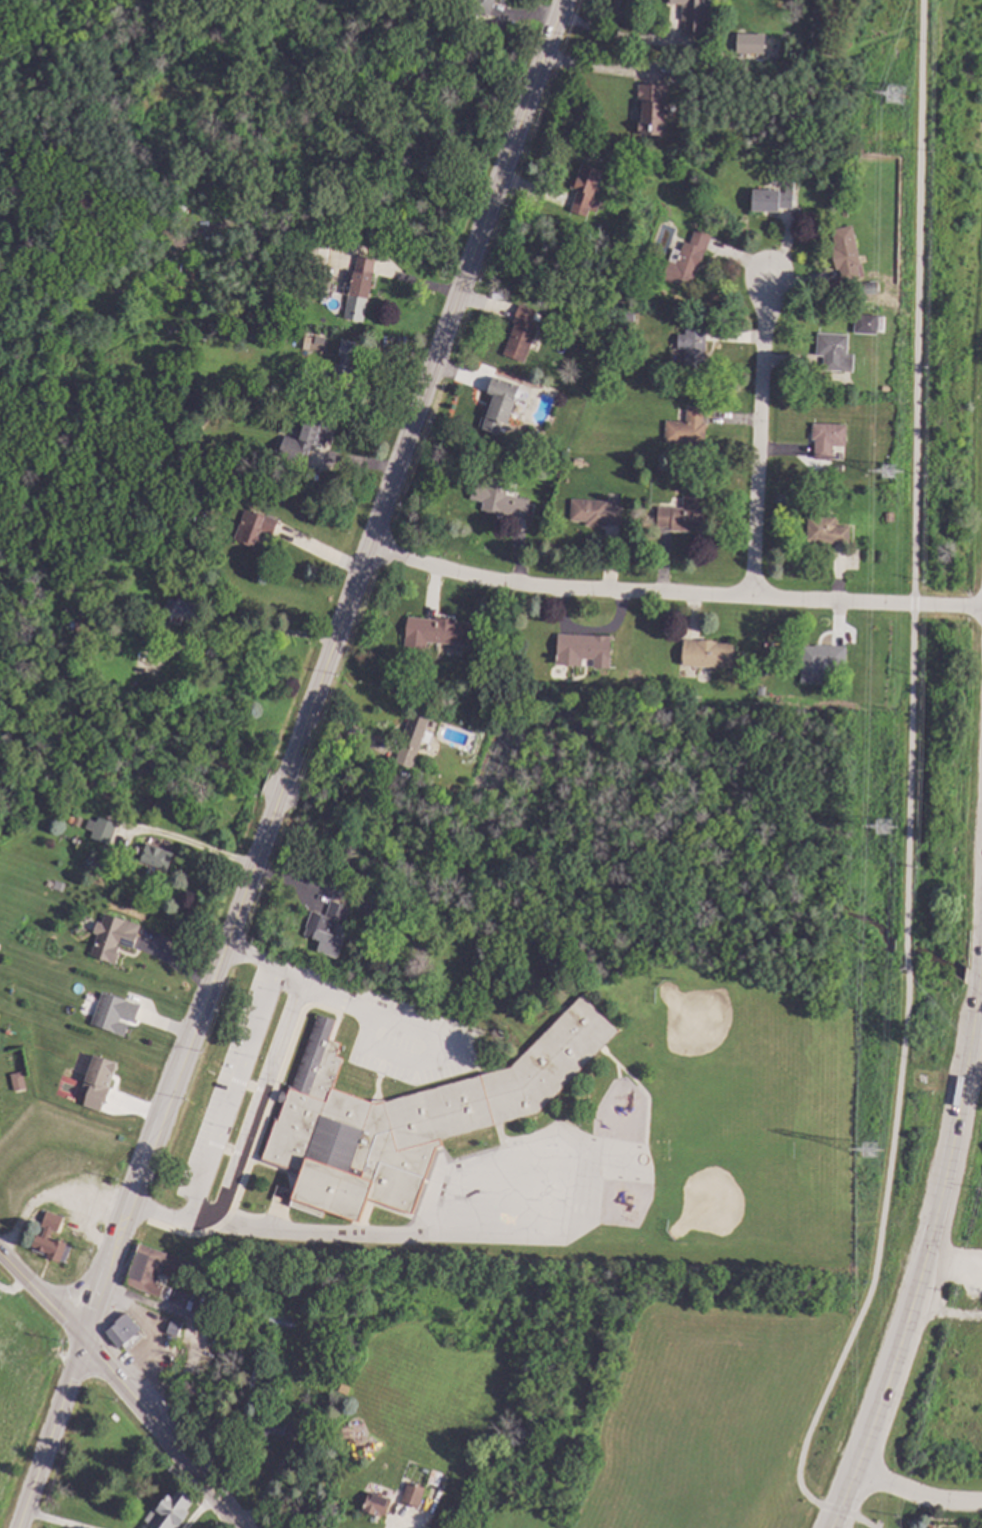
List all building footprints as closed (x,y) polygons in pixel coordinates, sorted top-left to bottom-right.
[(472,8),(475,0),(497,0),(491,16),(472,8)] [(672,4),(672,0),(706,0),(706,8),(710,8),(715,12),(716,17),(711,20),(705,20),(705,32),(686,32),(687,21),(684,20),(684,4),(672,4)] [(734,54),(762,55),(763,35),(735,34),(734,54)] [(668,85),(666,135),(640,134),(641,117),(643,117),(644,104),(640,104),(641,84),(668,85)] [(698,138),(694,142),(688,136),(692,132),(698,138)] [(604,172),(600,184),(602,185),(600,192),(597,191),(595,199),(602,201),(598,212),(591,210),(589,217),(572,211),(579,190),(575,189),(584,164),(604,172)] [(796,182),(795,209),(781,208),(781,213),(754,211),(755,189),(781,191),(781,192),(787,192),(787,182),(796,182)] [(862,264),(859,265),(862,279),(845,283),(842,269),(838,270),(833,247),(837,247),(833,230),(854,225),(862,264)] [(713,235),(708,251),(707,251),(700,273),(697,273),(692,288),(664,280),(674,248),(682,251),(686,241),(692,243),(696,230),(713,235)] [(246,254),(243,265),(232,263),(235,251),(246,254)] [(375,275),(371,299),(369,299),(366,322),(345,319),(349,294),(352,294),(355,272),(375,275)] [(879,293),(861,294),(861,285),(879,284),(879,293)] [(24,296),(22,303),(13,301),(15,294),(24,296)] [(538,310),(532,325),(539,328),(526,363),(505,354),(517,323),(514,322),(521,304),(538,310)] [(879,315),(878,334),(856,333),(857,314),(879,315)] [(707,355),(710,355),(709,377),(703,376),(703,374),(686,374),(686,349),(680,349),(680,334),(687,334),(687,326),(708,326),(707,355)] [(850,335),(849,357),(850,357),(850,370),(844,370),(844,371),(825,370),(826,356),(817,356),(819,333),(850,335)] [(358,343),(356,359),(352,358),(351,366),(358,367),(356,378),(354,378),(352,389),(334,386),(338,363),(342,364),(344,356),(340,355),(343,340),(358,343)] [(524,385),(523,390),(530,392),(527,402),(519,399),(510,426),(505,424),(501,435),(481,428),(492,395),(489,394),(495,375),(524,385)] [(706,409),(705,423),(708,423),(707,444),(667,442),(668,421),(688,422),(689,408),(706,409)] [(334,421),(327,446),(321,444),(320,446),(313,445),(310,456),(306,455),(304,463),(280,456),(287,435),(301,439),(308,414),(334,421)] [(849,425),(848,446),(841,446),(840,459),(834,459),(834,460),(816,459),(817,439),(814,439),(815,423),(849,425)] [(211,456),(211,463),(201,463),(201,455),(211,456)] [(235,481),(229,487),(222,480),(228,474),(235,481)] [(513,481),(510,494),(532,500),(532,502),(539,504),(535,519),(528,518),(527,521),(483,511),(485,503),(471,499),(476,481),(489,484),(491,475),(513,481)] [(706,497),(705,531),(673,530),(673,528),(659,527),(659,507),(684,508),(685,496),(706,497)] [(610,501),(610,506),(623,507),(622,525),(609,524),(608,527),(587,526),(588,521),(572,520),(573,499),(610,501)] [(256,512),(257,511),(281,520),(275,535),(263,530),(261,538),(262,538),(257,548),(235,540),(247,509),(256,512)] [(832,511),(832,517),(838,517),(838,526),(852,527),(851,545),(821,543),(821,542),(808,541),(809,516),(821,516),(822,511),(832,511)] [(895,522),(887,522),(887,513),(895,513),(895,522)] [(206,606),(200,624),(185,619),(183,626),(172,622),(173,619),(164,616),(170,598),(179,601),(180,598),(206,606)] [(437,619),(437,617),(459,619),(459,622),(478,623),(475,648),(430,643),(430,650),(407,648),(410,616),(437,619)] [(616,636),(616,639),(613,639),(612,656),(613,656),(613,668),(595,667),(596,659),(585,659),(584,666),(559,665),(560,634),(616,636)] [(719,641),(719,643),(735,644),(734,667),(688,666),(688,665),(685,665),(686,640),(719,641)] [(848,646),(847,664),(839,664),(839,672),(825,671),(824,683),(803,683),(805,646),(817,646),(817,645),(848,646)] [(434,716),(415,769),(396,762),(404,741),(403,740),(415,709),(434,716)] [(85,819),(82,826),(76,823),(79,816),(85,819)] [(119,823),(111,845),(93,837),(95,831),(87,828),(91,819),(98,822),(101,816),(119,823)] [(177,853),(170,871),(142,861),(150,843),(177,853)] [(100,852),(96,861),(106,865),(103,874),(85,867),(93,849),(100,852)] [(353,908),(347,925),(339,923),(335,935),(347,939),(340,958),(319,951),(322,941),(306,936),(309,928),(308,927),(313,910),(328,915),(333,901),(353,908)] [(126,921),(126,920),(143,926),(135,949),(121,944),(120,947),(122,947),(120,953),(122,954),(117,965),(93,955),(100,934),(95,933),(99,922),(104,924),(107,914),(126,921)] [(126,1001),(126,1000),(143,1006),(136,1023),(123,1019),(122,1022),(131,1026),(127,1038),(93,1025),(104,992),(126,1001)] [(620,1032),(538,1113),(442,1139),(444,1146),(438,1147),(414,1214),(370,1198),(361,1222),(328,1209),(324,1218),(292,1206),(291,1206),(303,1172),(264,1158),(278,1121),(281,1122),(288,1103),(280,1100),(284,1091),(290,1094),(292,1088),(293,1089),(321,1014),(337,1020),(330,1038),(343,1043),(338,1056),(345,1058),(334,1088),(378,1105),(511,1068),(583,995),(620,1032)] [(120,1064),(116,1075),(115,1074),(110,1088),(113,1089),(107,1105),(105,1104),(103,1112),(86,1106),(91,1093),(84,1091),(97,1056),(120,1064)] [(29,1089),(16,1093),(11,1075),(25,1071),(29,1089)] [(66,1217),(59,1233),(54,1230),(51,1237),(74,1247),(66,1263),(62,1261),(61,1263),(33,1250),(39,1235),(44,1237),(47,1228),(42,1226),(50,1209),(66,1217)] [(196,1262),(189,1283),(162,1274),(158,1283),(166,1285),(162,1297),(128,1286),(142,1244),(196,1262)] [(211,1308),(207,1317),(193,1312),(197,1302),(211,1308)] [(143,1330),(132,1339),(135,1343),(128,1349),(125,1345),(121,1347),(108,1331),(118,1323),(116,1321),(128,1312),(143,1330)] [(185,1322),(179,1337),(168,1333),(174,1318),(185,1322)] [(354,1388),(351,1396),(338,1391),(341,1383),(354,1388)] [(425,1487),(419,1508),(403,1502),(410,1482),(425,1487)] [(191,1512),(180,1527),(152,1527),(154,1525),(147,1520),(167,1492),(174,1497),(181,1487),(197,1498),(188,1511),(191,1512)] [(394,1501),(388,1516),(384,1515),(383,1517),(365,1510),(372,1492),(394,1501)] [(563,1502),(560,1513),(552,1511),(554,1500),(563,1502)]
